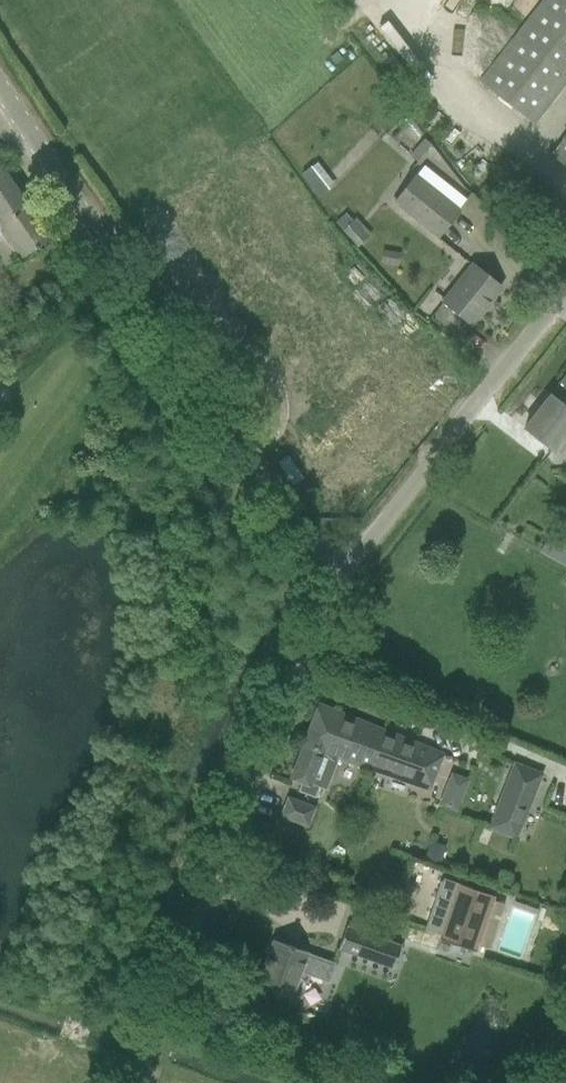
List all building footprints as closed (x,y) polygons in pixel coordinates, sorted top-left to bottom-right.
[(478,79),(534,124),(565,83),(565,0),(540,0),(478,79)] [(550,153),(565,166),(565,133),(550,153)] [(1,237),(0,238),(0,260),(5,267),(53,235),(0,155),(0,235),(1,237)] [(458,210),(441,196),(415,175),(394,200),(437,236),(458,210)] [(352,220),(342,230),(357,246),(368,236),(353,220),(352,220)] [(383,249),(380,263),(398,266),(400,253),(383,249)] [(472,264),(458,281),(443,301),(453,310),(471,324),(500,286),(472,264)] [(559,382),(565,386),(555,398),(550,394),(524,428),(554,451),(565,436),(565,374),(559,382)] [(382,729),(360,720),(318,704),(291,777),(301,781),(298,791),(315,797),(319,785),(325,788),(337,756),(367,767),(382,729)] [(441,753),(382,729),(367,767),(428,788),(441,753)] [(513,762),(487,828),(516,839),(542,773),(513,762)] [(447,769),(433,802),(455,811),(469,779),(447,769)] [(280,815),(307,826),(315,807),(287,796),(280,815)] [(431,840),(424,860),(438,865),(445,845),(431,840)] [(319,863),(307,874),(317,886),(330,875),(319,863)] [(442,879),(441,881),(440,881),(434,898),(435,899),(424,929),(442,935),(440,939),(474,951),(493,896),(442,879)] [(353,914),(348,926),(346,926),(338,948),(392,968),(400,945),(376,936),(381,924),(353,914)] [(308,952),(273,939),(256,985),(261,987),(260,991),(274,996),(275,992),(291,998),(301,972),(328,981),(334,963),(308,953),(308,952)]
